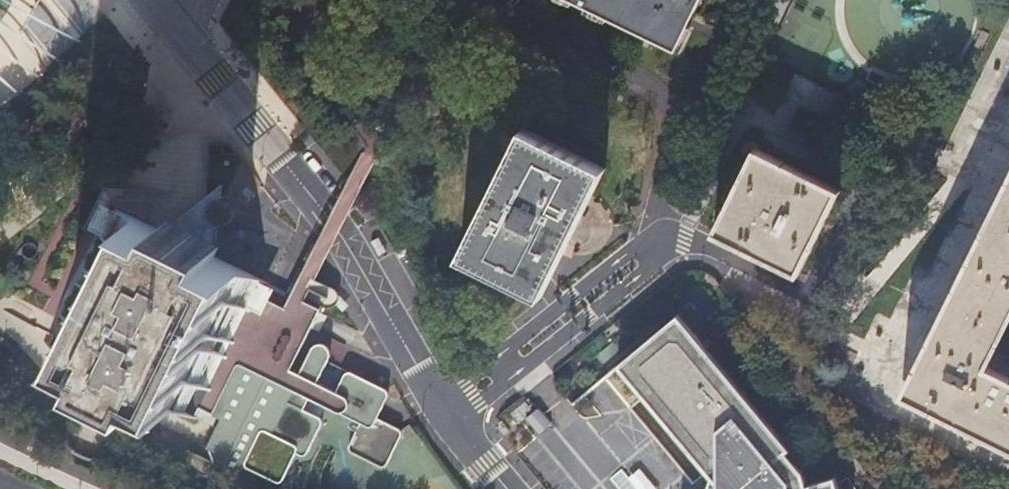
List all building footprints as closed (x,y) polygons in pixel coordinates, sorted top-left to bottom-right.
[(591,7),(600,11),(612,16),(678,48),(687,28),(691,19),(701,0),(577,0),(591,7)] [(605,168),(523,128),(460,256),(541,297),(593,192),(605,168)] [(233,142),(210,143),(208,193),(208,202),(210,200),(214,198),(219,197),(221,198),(225,199),(227,201),(229,204),(230,206),(231,211),(263,183),(233,142)] [(731,201),(716,231),(749,248),(798,272),(838,190),(756,150),(753,157),(731,201)] [(971,258),(930,339),(903,393),(1008,446),(1008,377),(985,366),(994,348),(1008,318),(1008,180),(971,258)] [(210,200),(208,202),(207,204),(206,206),(205,210),(206,215),(207,217),(210,220),(211,222),(214,223),(216,223),(220,223),(224,222),(228,219),(229,217),(231,213),(231,211),(230,206),(229,204),(227,201),(225,199),(221,198),(219,197),(214,198),(210,200)] [(108,237),(107,240),(114,243),(100,274),(92,270),(91,272),(99,276),(77,321),(70,318),(69,320),(76,323),(63,350),(45,341),(44,343),(97,369),(92,380),(143,404),(148,393),(202,419),(203,417),(185,408),(198,382),(204,385),(205,383),(199,380),(220,335),(226,338),(227,336),(221,333),(235,302),(242,305),(243,302),(237,300),(248,274),(266,283),(267,281),(215,256),(220,245),(168,220),(163,230),(110,205),(109,208),(127,216),(117,237),(115,241),(108,237)] [(834,477),(804,486),(800,472),(783,451),(787,447),(678,313),(614,366),(708,477),(705,488),(838,488),(834,477)] [(262,427),(244,463),(245,465),(246,466),(278,481),(279,481),(281,481),(283,480),(296,451),(305,455),(306,456),(307,455),(324,421),(324,418),(320,415),(305,407),(310,397),(325,405),(360,422),(348,445),(348,446),(349,449),(383,466),(384,466),(386,465),(387,464),(403,432),(402,429),(401,428),(378,416),(389,392),(389,388),(388,386),(386,385),(352,369),(349,369),(347,371),(338,389),(318,379),(331,352),(331,349),(330,346),(328,343),(326,341),(323,340),(319,340),(316,342),(314,344),(301,371),(292,366),(286,378),(295,382),(281,410),(272,431),(262,427)] [(325,405),(310,397),(305,407),(320,415),(325,405)] [(272,406),(262,427),(272,431),(281,410),(272,406)] [(202,457),(189,451),(183,464),(189,468),(202,457)] [(202,457),(189,468),(204,475),(211,462),(202,457)] [(211,462),(204,475),(210,478),(216,467),(215,464),(211,462)]
